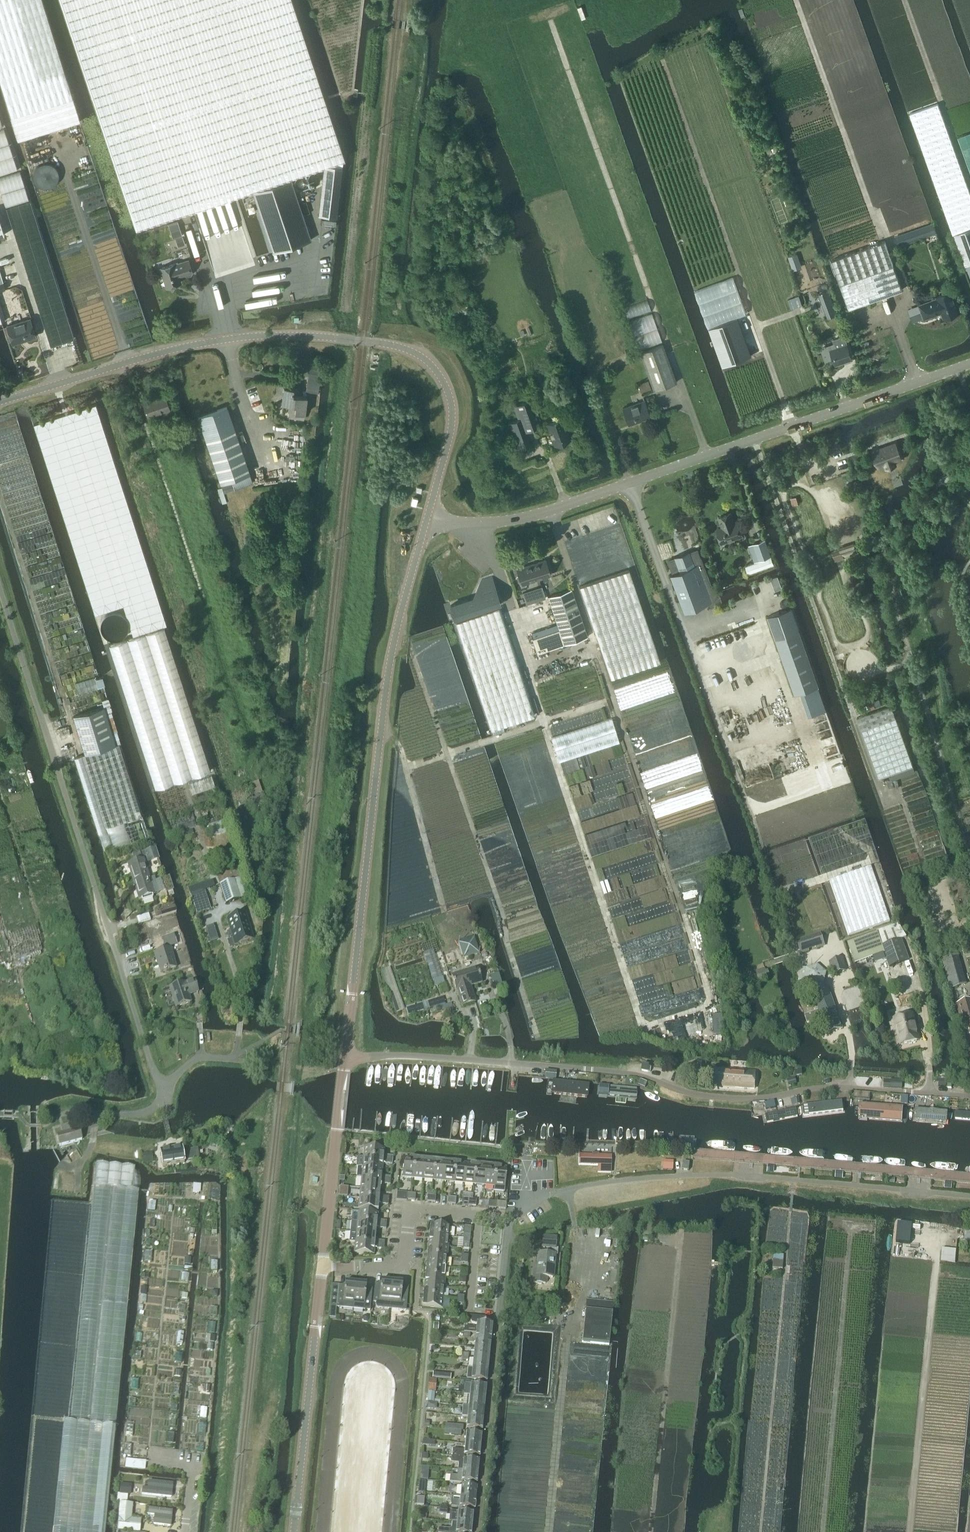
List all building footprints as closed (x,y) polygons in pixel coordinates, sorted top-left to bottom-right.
[(11,117),(73,98),(42,0),(0,0),(0,81),(11,117)] [(136,227),(192,208),(193,208),(231,196),(232,195),(235,194),(248,190),(263,185),(264,187),(279,182),(278,180),(344,158),(292,0),(61,0),(136,227)] [(80,121),(73,98),(11,117),(18,140),(80,121)] [(910,115),(935,186),(952,233),(954,233),(969,228),(969,194),(938,105),(910,115)] [(324,165),(318,215),(336,217),(342,167),(324,165)] [(311,239),(291,179),(253,191),(265,228),(273,251),(311,239)] [(898,246),(936,233),(933,223),(895,236),(898,246)] [(954,233),(965,265),(969,263),(969,228),(954,233)] [(182,237),(175,239),(178,247),(185,245),(182,237)] [(902,290),(885,241),(832,259),(849,308),(902,290)] [(789,256),(791,263),(798,261),(796,254),(789,256)] [(188,259),(174,264),(174,263),(160,267),(166,286),(180,282),(178,275),(192,271),(188,259)] [(821,300),(824,306),(825,310),(834,307),(828,291),(819,294),(821,300)] [(959,312),(952,291),(936,296),(937,299),(920,305),(924,318),(936,313),(936,312),(941,310),(944,318),(959,312)] [(788,300),(791,309),(800,305),(802,305),(799,295),(797,296),(788,300)] [(24,336),(25,338),(35,334),(30,318),(7,326),(12,341),(24,336)] [(737,318),(709,328),(723,366),(751,355),(737,318)] [(835,347),(829,349),(835,364),(851,358),(843,336),(833,339),(835,347)] [(639,351),(653,390),(675,382),(662,343),(639,351)] [(308,376),(306,390),(317,391),(319,377),(308,376)] [(641,393),(651,389),(648,380),(638,384),(641,393)] [(298,388),(283,386),(281,403),(295,405),(293,417),(303,418),(306,396),(297,395),(298,388)] [(143,401),(147,416),(169,409),(164,394),(143,401)] [(622,408),(627,424),(649,416),(643,400),(622,408)] [(514,406),(519,419),(524,431),(537,426),(532,413),(527,401),(514,406)] [(197,416),(213,462),(220,482),(230,479),(233,489),(252,482),(249,472),(237,437),(226,406),(197,416)] [(551,436),(547,437),(550,446),(570,439),(562,417),(546,423),(551,436)] [(529,444),(524,431),(519,419),(506,423),(516,450),(529,444)] [(880,449),(873,451),(879,466),(885,464),(886,467),(895,464),(894,461),(901,458),(895,443),(889,446),(880,449)] [(743,536),(738,523),(734,524),(731,514),(719,518),(722,528),(717,530),(721,543),(743,536)] [(755,562),(745,565),(748,574),(774,564),(771,556),(765,540),(753,544),(759,560),(755,562)] [(672,569),(672,570),(673,570),(674,574),(672,574),(670,575),(670,574),(669,574),(675,589),(677,588),(685,610),(704,603),(705,602),(705,604),(706,603),(704,598),(706,597),(712,603),(719,596),(711,589),(702,563),(701,564),(699,559),(700,559),(697,550),(690,553),(689,552),(689,551),(688,551),(689,553),(675,558),(674,556),(674,557),(674,558),(669,560),(672,569)] [(516,569),(521,584),(550,575),(544,560),(516,569)] [(628,570),(579,586),(610,678),(659,661),(628,570)] [(500,604),(491,577),(482,580),(473,597),(450,605),(455,619),(500,604)] [(541,586),(536,588),(540,600),(545,598),(541,586)] [(586,636),(579,615),(570,589),(547,597),(563,644),(586,636)] [(791,608),(767,617),(794,695),(800,693),(819,687),(791,608)] [(455,623),(492,730),(535,716),(498,609),(455,623)] [(558,630),(532,639),(536,653),(563,644),(558,630)] [(879,699),(869,703),(871,708),(881,704),(879,699)] [(878,778),(913,766),(891,705),(857,717),(878,778)] [(104,827),(142,815),(122,752),(122,753),(119,744),(116,745),(104,707),(73,717),(85,755),(82,756),(94,793),(104,827)] [(223,821),(209,825),(213,836),(227,831),(223,821)] [(156,848),(140,853),(141,857),(147,856),(148,862),(159,858),(156,848)] [(143,859),(128,864),(132,875),(139,899),(141,898),(142,902),(153,898),(151,895),(154,894),(146,871),(143,859)] [(868,928),(878,925),(890,920),(880,892),(872,866),(857,871),(830,880),(849,934),(868,928)] [(170,890),(173,889),(169,876),(165,877),(161,878),(165,891),(170,890)] [(220,884),(226,903),(246,896),(240,878),(220,884)] [(209,908),(203,890),(213,886),(211,880),(188,888),(197,912),(209,908)] [(821,892),(810,896),(814,909),(810,911),(812,917),(816,915),(819,923),(830,919),(821,892)] [(173,904),(153,910),(156,918),(176,912),(173,904)] [(170,916),(175,931),(182,929),(178,914),(170,916)] [(227,920),(235,944),(252,939),(244,914),(227,920)] [(139,931),(141,938),(170,929),(167,922),(139,931)] [(878,932),(848,943),(856,964),(873,957),(875,963),(886,959),(889,967),(909,960),(902,939),(906,937),(898,923),(896,924),(878,930),(878,932)] [(155,953),(161,972),(176,967),(173,959),(174,958),(170,946),(182,942),(179,933),(162,938),(166,949),(155,953)] [(820,933),(797,941),(801,954),(824,946),(820,933)] [(463,959),(479,954),(474,938),(473,938),(473,937),(458,941),(458,944),(463,959)] [(428,951),(424,953),(432,980),(433,980),(435,986),(445,983),(443,977),(437,979),(428,951)] [(828,962),(833,976),(847,971),(843,958),(828,962)] [(951,958),(943,960),(952,988),(959,986),(951,958)] [(826,973),(817,965),(806,969),(804,980),(813,987),(824,984),(826,973)] [(477,968),(451,976),(456,990),(457,989),(469,986),(482,982),(477,968)] [(766,971),(765,968),(755,971),(758,979),(770,976),(768,971),(766,971)] [(498,972),(491,974),(495,987),(502,985),(498,972)] [(197,991),(194,981),(185,984),(184,983),(170,988),(176,1006),(191,1002),(188,994),(197,991)] [(469,986),(457,989),(462,1006),(474,1003),(469,986)] [(818,1010),(808,1014),(804,1015),(807,1023),(820,1018),(826,1034),(843,1028),(827,986),(811,992),(818,1010)] [(443,997),(427,1002),(429,1008),(435,1006),(437,1011),(446,1008),(447,1011),(453,1010),(451,1003),(445,1005),(445,1003),(443,997)] [(957,1005),(969,1052),(969,1001),(957,1005)] [(421,1004),(406,1009),(408,1015),(423,1010),(421,1004)] [(715,1035),(724,1034),(723,1015),(713,1015),(715,1035)] [(912,1015),(894,1019),(901,1045),(917,1042),(913,1027),(915,1027),(912,1015)] [(710,1081),(711,1070),(701,1064),(692,1069),(691,1079),(699,1085),(710,1081)] [(716,1069),(716,1086),(735,1087),(745,1088),(754,1089),(755,1072),(716,1069)] [(584,1093),(584,1080),(559,1077),(557,1096),(574,1098),(574,1092),(584,1093)] [(637,1085),(608,1083),(608,1092),(637,1095),(637,1085)] [(844,1110),(841,1099),(801,1103),(803,1115),(844,1110)] [(902,1113),(903,1103),(861,1100),(860,1111),(902,1113)] [(774,1101),(764,1103),(766,1110),(775,1108),(774,1101)] [(799,1114),(796,1104),(763,1111),(766,1121),(799,1114)] [(947,1119),(948,1108),(915,1105),(914,1117),(947,1119)] [(955,1108),(955,1117),(969,1118),(969,1109),(955,1108)] [(62,1134),(56,1136),(59,1146),(82,1140),(79,1129),(73,1131),(71,1124),(60,1127),(62,1134)] [(364,1147),(363,1158),(392,1160),(393,1156),(383,1155),(384,1149),(364,1147)] [(171,1149),(173,1164),(184,1163),(182,1148),(171,1149)] [(197,1148),(191,1149),(187,1149),(188,1160),(199,1159),(197,1148)] [(162,1166),(173,1164),(171,1149),(160,1151),(162,1166)] [(151,1152),(142,1153),(143,1163),(152,1162),(151,1152)] [(597,1172),(610,1173),(611,1156),(598,1155),(598,1153),(592,1153),(592,1155),(579,1155),(578,1165),(598,1165),(597,1172)] [(363,1158),(362,1168),(382,1170),(382,1164),(392,1165),(392,1160),(363,1158)] [(404,1158),(402,1177),(413,1178),(415,1159),(404,1158)] [(415,1159),(413,1178),(423,1179),(425,1160),(415,1159)] [(425,1160),(423,1179),(433,1180),(435,1160),(425,1159),(425,1160)] [(435,1161),(433,1180),(443,1181),(445,1162),(435,1161)] [(445,1162),(443,1181),(453,1182),(455,1162),(445,1161),(445,1162)] [(455,1163),(453,1182),(463,1183),(465,1164),(455,1163)] [(465,1164),(463,1183),(474,1184),(476,1164),(465,1163),(465,1164)] [(476,1165),(474,1184),(484,1185),(486,1166),(476,1165)] [(486,1166),(484,1185),(494,1186),(496,1166),(486,1165),(486,1166)] [(357,1167),(356,1177),(361,1178),(390,1181),(391,1177),(381,1176),(382,1170),(362,1168),(357,1167)] [(496,1167),(494,1186),(504,1187),(506,1168),(496,1167)] [(361,1178),(360,1188),(380,1190),(380,1184),(390,1185),(390,1181),(361,1178)] [(360,1188),(359,1198),(388,1201),(389,1197),(379,1196),(380,1190),(360,1188)] [(359,1198),(358,1209),(378,1211),(378,1204),(388,1205),(388,1201),(359,1198)] [(358,1212),(357,1222),(386,1225),(386,1221),(377,1220),(377,1214),(358,1212)] [(351,1222),(350,1232),(375,1234),(376,1228),(386,1229),(386,1225),(357,1222),(351,1222)] [(430,1225),(429,1235),(449,1237),(450,1227),(430,1225)] [(350,1232),(349,1242),(355,1242),(384,1245),(384,1241),(375,1240),(375,1234),(350,1232)] [(429,1235),(428,1245),(448,1247),(449,1237),(429,1235)] [(538,1253),(537,1268),(534,1268),(533,1283),(536,1283),(537,1284),(540,1285),(541,1284),(544,1284),(545,1277),(552,1278),(554,1255),(558,1256),(558,1249),(556,1249),(557,1239),(543,1237),(542,1247),(546,1248),(546,1254),(538,1253)] [(355,1242),(354,1253),(373,1255),(374,1249),(384,1250),(384,1245),(355,1242)] [(428,1245),(427,1256),(447,1258),(448,1247),(428,1245)] [(956,1250),(943,1248),(941,1262),(954,1263),(956,1250)] [(774,1255),(773,1269),(783,1269),(784,1255),(774,1255)] [(427,1256),(426,1266),(446,1268),(447,1258),(427,1256)] [(426,1266),(425,1276),(445,1278),(446,1268),(426,1266)] [(425,1276),(424,1286),(444,1288),(445,1278),(425,1276)] [(374,1284),(373,1302),(376,1303),(376,1306),(377,1308),(389,1309),(392,1282),(381,1281),(381,1283),(381,1286),(375,1285),(375,1284),(374,1284)] [(338,1285),(336,1307),(342,1308),(353,1309),(355,1283),(345,1282),(345,1284),(344,1287),(339,1286),(339,1285),(338,1285)] [(392,1282),(389,1309),(406,1310),(408,1287),(407,1288),(402,1288),(402,1285),(402,1283),(392,1282)] [(355,1283),(353,1309),(362,1310),(370,1311),(372,1288),(371,1288),(371,1290),(366,1289),(366,1286),(366,1284),(355,1283)] [(424,1286),(423,1296),(443,1298),(444,1288),(424,1286)] [(423,1296),(422,1307),(442,1309),(443,1298),(423,1296)] [(613,1303),(586,1300),(581,1341),(609,1344),(613,1303)] [(464,1327),(463,1332),(464,1333),(470,1333),(475,1334),(491,1335),(492,1324),(484,1323),(485,1318),(470,1316),(470,1319),(470,1321),(472,1323),(474,1323),(476,1323),(476,1328),(464,1327)] [(475,1336),(474,1347),(490,1349),(491,1338),(491,1335),(475,1334),(475,1336)] [(474,1347),(473,1358),(489,1360),(490,1349),(474,1347)] [(473,1358),(472,1369),(488,1370),(489,1360),(473,1358)] [(467,1368),(466,1379),(472,1380),(487,1382),(488,1370),(472,1369),(467,1368)] [(434,1392),(436,1380),(429,1379),(427,1391),(434,1392)] [(465,1384),(464,1395),(470,1396),(485,1397),(486,1386),(465,1384)] [(470,1396),(468,1407),(484,1408),(485,1397),(470,1396)] [(463,1406),(462,1417),(467,1418),(483,1419),(484,1408),(468,1407),(463,1406)] [(467,1418),(466,1429),(482,1430),(483,1419),(467,1418)] [(54,1531),(105,1531),(116,1426),(65,1421),(54,1531)] [(464,1433),(464,1438),(466,1438),(465,1444),(480,1446),(481,1435),(464,1433)] [(452,1450),(452,1456),(464,1457),(464,1455),(479,1457),(480,1446),(465,1444),(465,1451),(463,1451),(452,1450)] [(452,1456),(451,1463),(458,1464),(457,1470),(478,1472),(479,1461),(464,1459),(464,1457),(452,1456)] [(126,1459),(125,1468),(145,1470),(145,1461),(126,1459)] [(450,1476),(449,1483),(461,1484),(461,1483),(462,1482),(477,1483),(478,1472),(457,1470),(457,1477),(450,1476)] [(170,1500),(173,1483),(147,1479),(146,1488),(141,1487),(141,1496),(170,1500)] [(120,1484),(120,1494),(129,1495),(130,1485),(120,1484)] [(461,1486),(460,1497),(475,1498),(476,1487),(461,1486)] [(460,1497),(459,1508),(473,1509),(474,1509),(475,1498),(460,1497)] [(117,1531),(126,1531),(140,1531),(141,1520),(132,1519),(133,1504),(120,1503),(117,1531)] [(172,1526),(173,1510),(147,1507),(145,1515),(154,1515),(152,1524),(172,1526)] [(450,1511),(449,1522),(452,1522),(457,1523),(472,1524),(472,1523),(473,1522),(473,1519),(473,1517),(473,1513),(450,1511)] [(438,1531),(471,1531),(472,1530),(472,1527),(472,1526),(472,1524),(457,1523),(452,1522),(451,1529),(450,1530),(438,1529),(438,1531)]
